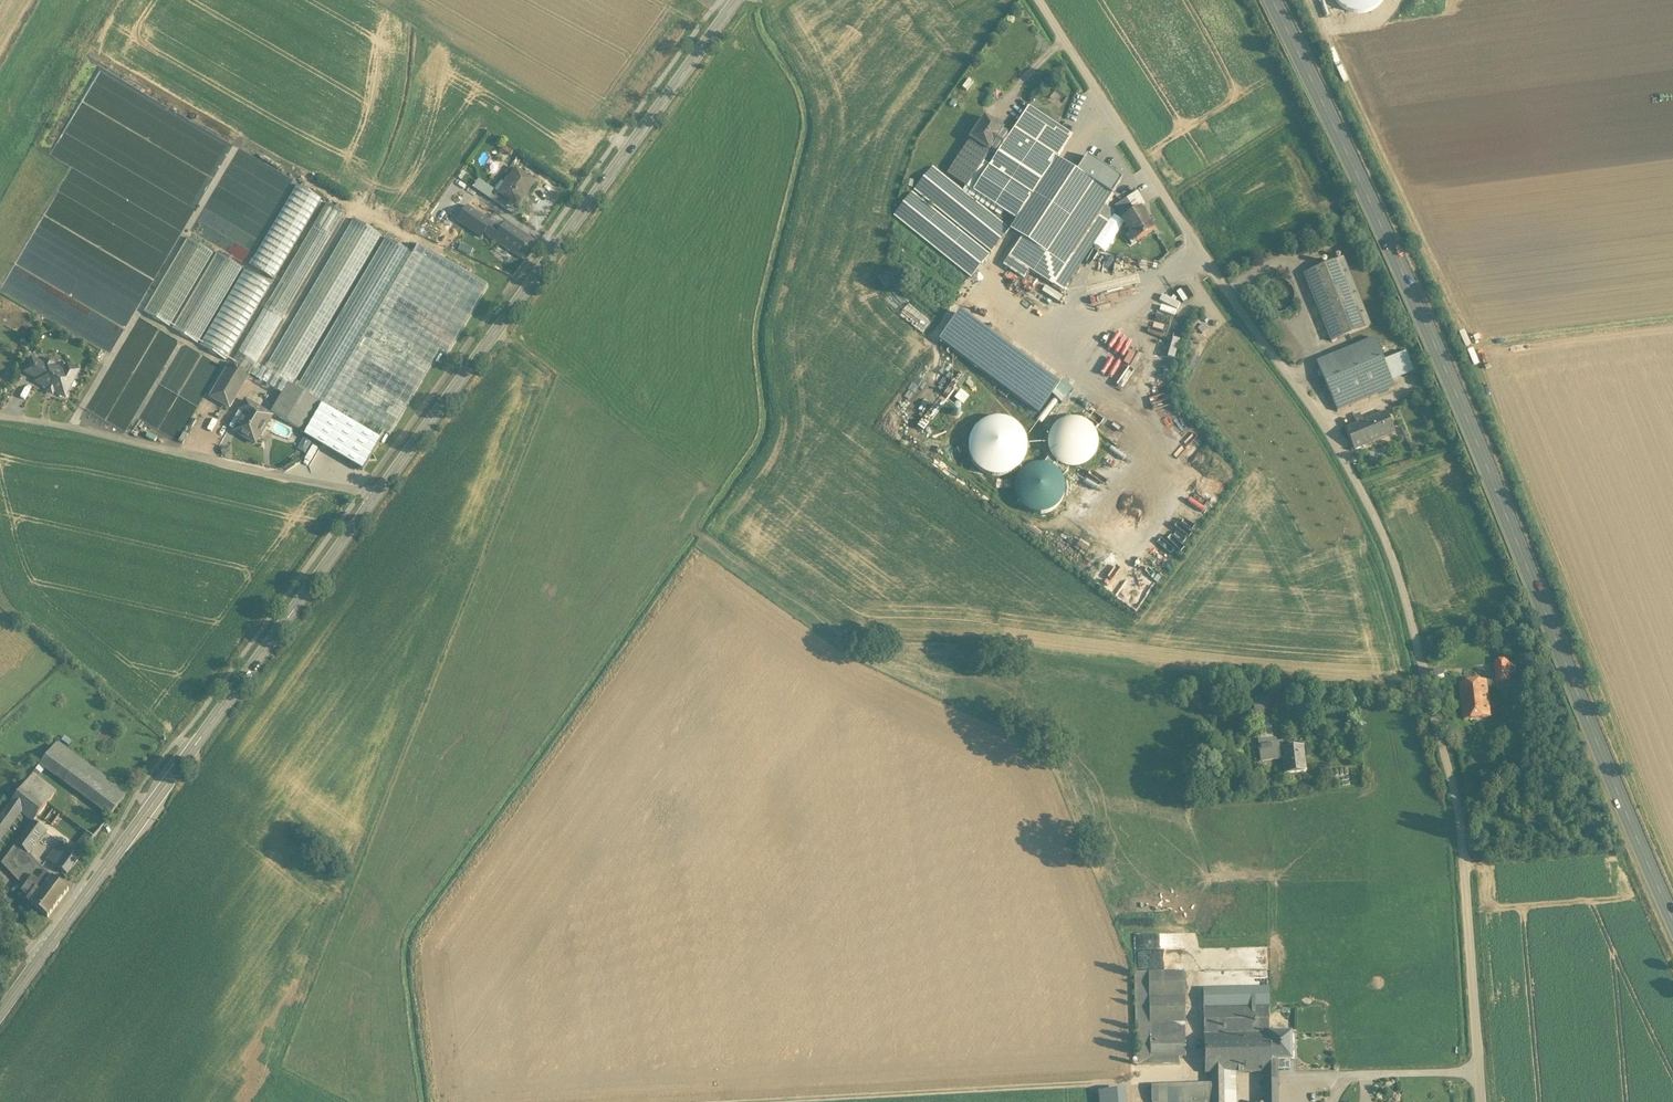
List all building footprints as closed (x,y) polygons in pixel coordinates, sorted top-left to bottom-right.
[(1057,90),(1050,99),(1060,107),(1067,99),(1057,90)] [(1073,136),(1028,107),(1011,135),(996,157),(990,152),(967,188),(1003,212),(1017,221),(1010,231),(1022,239),(1010,257),(1029,270),(1053,285),(1099,216),(1112,195),(1057,159),(1073,136)] [(1011,135),(984,118),(970,140),(990,152),(996,157),(1011,135)] [(990,152),(970,140),(947,175),(966,187),(967,188),(990,152)] [(1010,230),(933,168),(914,191),(991,252),(1010,230)] [(534,183),(516,171),(510,180),(512,181),(502,196),(515,206),(524,194),(526,195),(534,183)] [(472,200),(478,191),(463,181),(457,190),(472,200)] [(297,185),(249,265),(274,280),(322,200),(297,185)] [(967,188),(966,187),(963,191),(1000,215),(1003,212),(967,188)] [(1138,192),(1127,199),(1135,212),(1140,209),(1146,205),(1138,192)] [(989,255),(912,194),(894,216),(971,278),(989,255)] [(1127,199),(1114,207),(1123,220),(1135,212),(1127,199)] [(327,203),(231,364),(249,375),(345,214),(327,203)] [(1123,220),(1136,242),(1154,231),(1140,209),(1135,212),(1123,220)] [(1099,216),(1053,285),(1063,291),(1109,222),(1099,216)] [(468,232),(475,222),(469,218),(462,228),(468,232)] [(414,255),(353,219),(264,370),(288,384),(322,405),(324,406),(414,255)] [(487,230),(475,222),(468,232),(480,240),(487,230)] [(535,242),(506,223),(501,231),(494,240),(522,259),(535,242)] [(501,231),(494,226),(488,235),(494,240),(501,231)] [(213,254),(188,238),(144,312),(170,327),(213,254)] [(217,253),(172,329),(198,344),(243,268),(217,253)] [(1029,270),(1010,257),(1002,269),(1021,281),(1029,270)] [(1343,259),(1304,275),(1331,342),(1370,326),(1343,259)] [(245,270),(200,345),(226,360),(271,285),(245,270)] [(1187,321),(1189,314),(1170,308),(1168,315),(1187,321)] [(964,314),(943,341),(1043,417),(1064,390),(964,314)] [(1375,338),(1316,363),(1337,412),(1394,388),(1391,379),(1385,366),(1375,338)] [(1348,342),(1336,346),(1338,351),(1349,348),(1348,342)] [(1408,357),(1385,366),(1391,379),(1414,370),(1408,357)] [(45,366),(32,360),(25,373),(38,380),(45,366)] [(64,372),(53,367),(54,365),(53,363),(49,361),(47,362),(46,363),(45,366),(38,380),(36,383),(66,398),(70,389),(71,389),(74,383),(74,382),(79,372),(68,366),(64,372)] [(231,364),(211,397),(229,408),(249,375),(231,364)] [(322,405),(288,384),(271,414),(305,434),(322,405)] [(959,391),(955,401),(965,405),(969,395),(959,391)] [(272,417),(246,401),(230,428),(234,430),(234,431),(256,444),(272,417)] [(1386,412),(1363,422),(1360,416),(1358,416),(1357,415),(1353,417),(1356,425),(1345,430),(1354,451),(1395,433),(1386,412)] [(986,477),(997,480),(1009,480),(1020,474),(1027,465),(1031,453),(1029,441),(1023,432),(1015,425),(1004,421),(993,422),(983,428),(975,436),(971,447),(972,458),(977,469),(986,477)] [(1065,468),(1073,471),(1083,471),(1092,467),(1099,460),(1103,451),(1102,441),(1098,432),(1091,426),(1081,422),(1072,423),(1063,427),(1056,435),(1054,444),(1054,453),(1058,461),(1065,468)] [(305,436),(298,449),(305,453),(312,440),(305,436)] [(1019,483),(1018,495),(1021,503),(1027,510),(1034,515),(1043,517),(1052,516),(1060,512),(1067,506),(1071,498),(1072,486),(1067,474),(1058,466),(1046,463),(1034,465),(1024,472),(1019,483)] [(1098,553),(1084,574),(1093,580),(1107,558),(1098,553)] [(1509,661),(1496,662),(1497,682),(1510,681),(1510,676),(1509,663),(1509,661)] [(1486,681),(1461,684),(1465,720),(1490,717),(1486,681)] [(1510,681),(1497,682),(1498,690),(1511,689),(1510,681)] [(1271,696),(1255,698),(1262,761),(1275,760),(1274,750),(1273,740),(1270,717),(1273,717),(1271,696)] [(1281,739),(1273,740),(1274,750),(1282,749),(1281,739)] [(127,795),(57,743),(40,765),(110,817),(127,795)] [(1282,749),(1274,750),(1275,760),(1282,759),(1284,774),(1307,772),(1304,746),(1282,749)] [(0,819),(0,841),(20,813),(43,782),(33,775),(0,819)] [(94,838),(59,811),(65,802),(55,794),(57,792),(43,782),(20,813),(33,823),(45,833),(66,848),(54,865),(67,875),(94,838)] [(33,823),(1,864),(19,882),(19,883),(31,896),(27,902),(32,906),(52,878),(29,854),(45,833),(33,823)] [(52,878),(32,906),(48,918),(69,891),(52,878)] [(1212,970),(1268,969),(1267,953),(1211,954),(1212,970)] [(1184,972),(1134,973),(1136,1066),(1179,1065),(1179,1058),(1186,1058),(1184,972)] [(1269,988),(1203,989),(1204,1008),(1244,1007),(1269,1007),(1269,988)] [(1204,1035),(1244,1034),(1244,1007),(1204,1008),(1204,1035)] [(1270,1034),(1269,1007),(1244,1007),(1244,1034),(1264,1034),(1270,1034)] [(1244,1034),(1204,1035),(1205,1074),(1211,1073),(1223,1073),(1264,1073),(1264,1069),(1264,1034),(1244,1034)] [(1270,1034),(1264,1034),(1264,1069),(1264,1073),(1264,1078),(1264,1082),(1277,1082),(1277,1077),(1277,1060),(1291,1060),(1290,1034),(1270,1034)] [(1223,1079),(1223,1073),(1211,1073),(1211,1079),(1212,1084),(1212,1100),(1196,1100),(1196,1101),(1224,1101),(1223,1079)] [(1264,1082),(1264,1101),(1278,1101),(1277,1082),(1264,1082)] [(1151,1086),(1151,1101),(1158,1101),(1196,1101),(1196,1100),(1212,1100),(1212,1084),(1151,1086)] [(1099,1092),(1100,1101),(1126,1101),(1125,1090),(1099,1092)]
